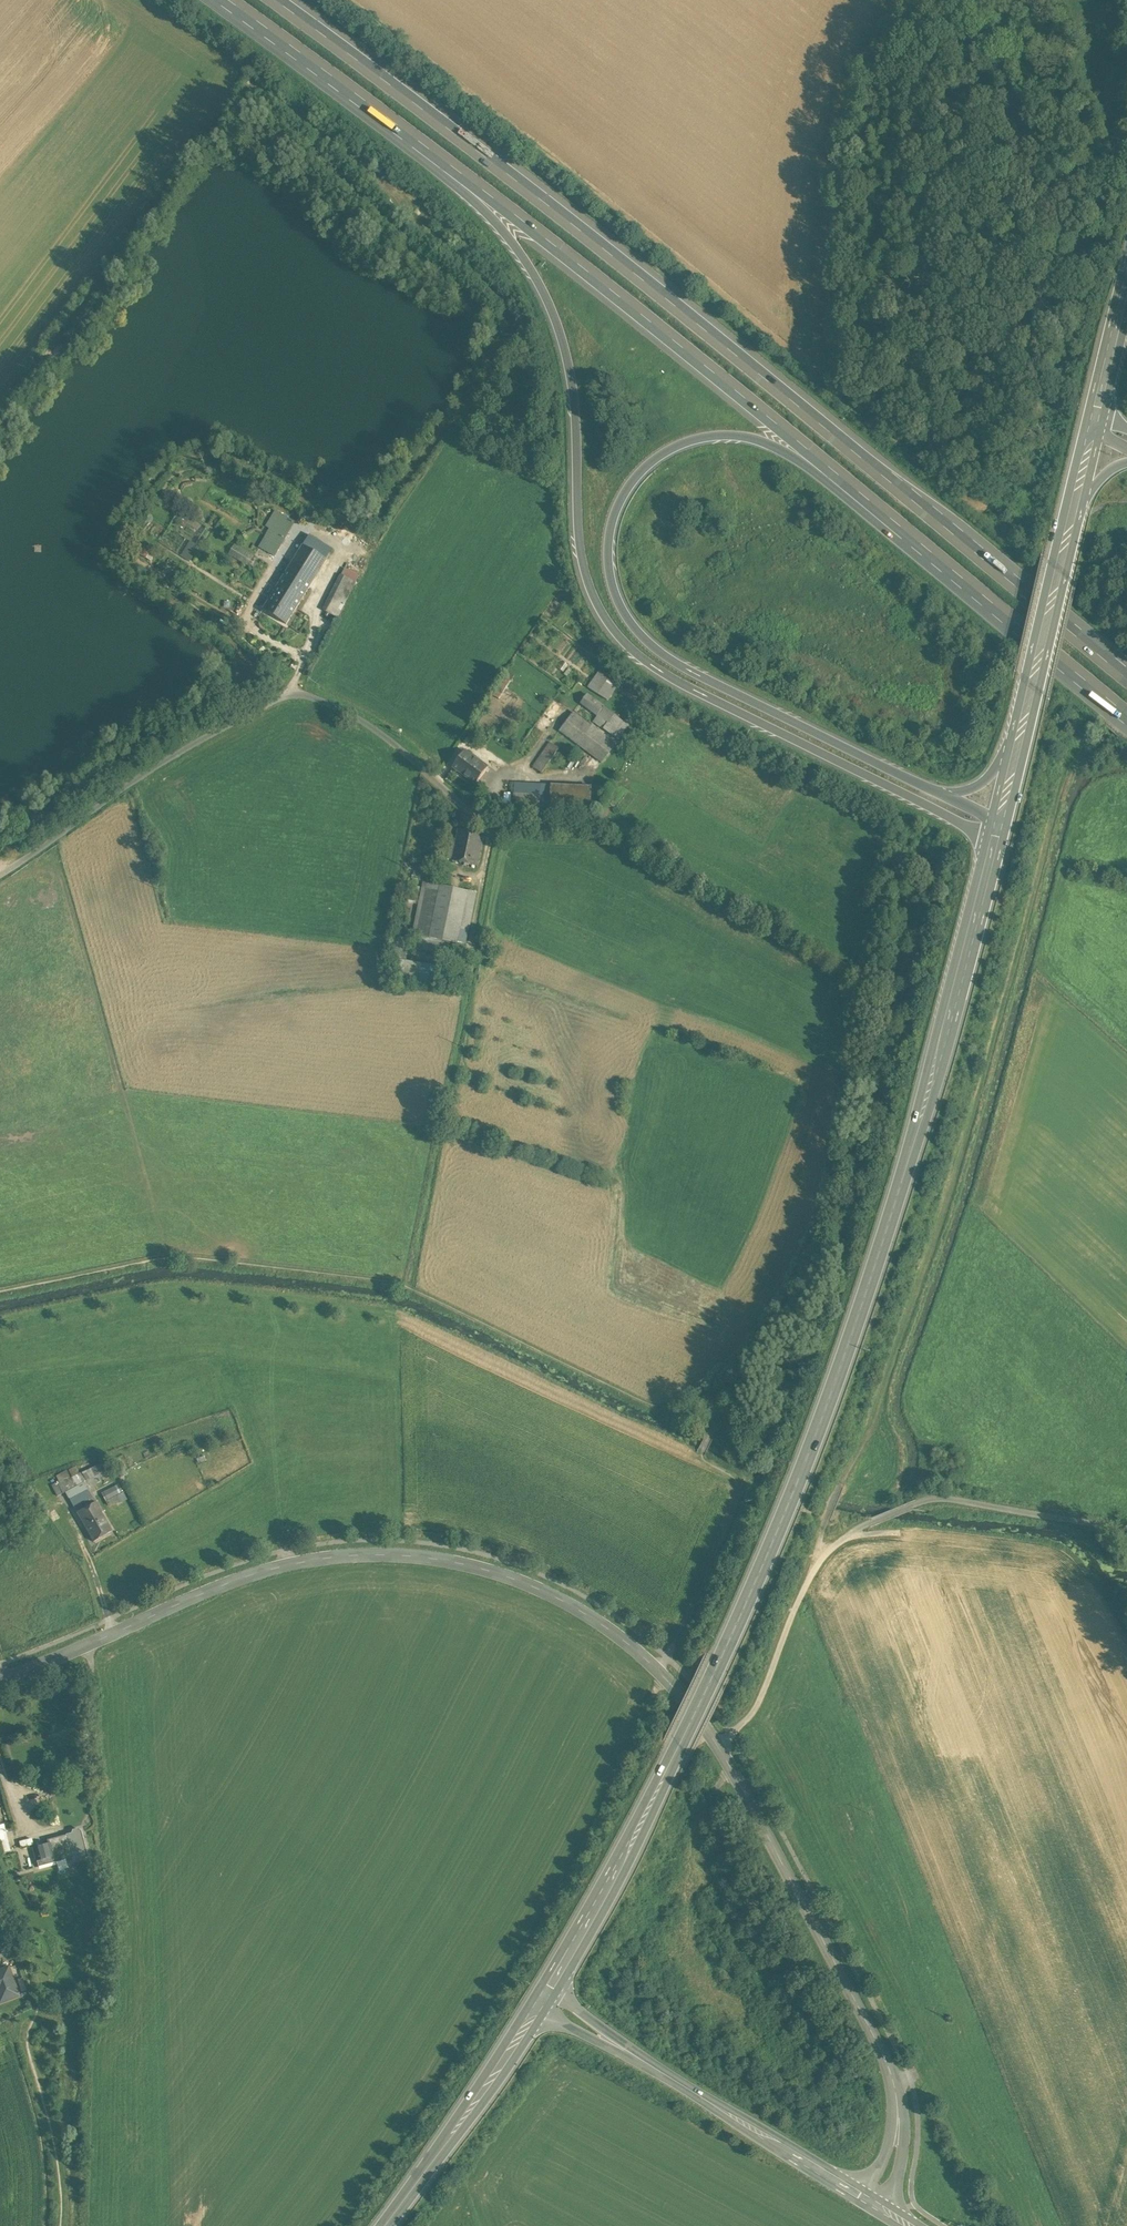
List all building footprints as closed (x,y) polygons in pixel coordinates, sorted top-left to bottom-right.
[(275,511),(267,524),(271,527),(266,535),(269,536),(282,514),(275,511)] [(269,536),(262,548),(276,557),(289,532),(287,531),(293,521),(282,514),(269,536)] [(153,549),(133,535),(131,537),(137,541),(132,547),(136,550),(140,543),(151,551),(153,549)] [(331,553),(308,539),(303,545),(326,560),(331,553)] [(191,542),(182,556),(190,561),(199,546),(191,542)] [(151,551),(140,543),(136,550),(147,558),(151,551)] [(254,555),(236,545),(230,555),(248,566),(254,555)] [(303,545),(277,588),(300,602),(326,560),(303,545)] [(342,575),(324,610),(337,617),(356,582),(342,575)] [(300,602),(277,588),(275,591),(272,590),(270,594),(272,596),(263,610),(286,624),(300,602)] [(602,669),(589,688),(607,700),(620,682),(602,669)] [(493,695),(499,699),(515,675),(509,671),(493,695)] [(629,726),(587,694),(581,702),(598,715),(594,721),(619,740),(629,726)] [(554,698),(519,746),(528,753),(564,705),(554,698)] [(616,744),(574,712),(560,730),(602,762),(616,744)] [(550,742),(533,767),(542,773),(559,748),(550,742)] [(488,767),(465,751),(453,767),(476,783),(488,767)] [(515,783),(513,808),(540,809),(541,785),(515,783)] [(551,785),(541,785),(540,809),(590,812),(591,786),(551,783),(551,785)] [(483,835),(459,830),(453,860),(477,865),(483,835)] [(441,886),(424,882),(413,935),(431,938),(441,886)] [(469,891),(441,886),(431,938),(457,944),(460,929),(468,931),(476,892),(469,891)] [(99,1455),(76,1463),(78,1471),(102,1463),(99,1455)] [(79,1485),(82,1491),(86,1489),(83,1483),(86,1481),(82,1473),(70,1478),(58,1485),(63,1493),(65,1492),(79,1485)] [(57,1482),(58,1485),(70,1478),(69,1475),(56,1481),(57,1482)] [(57,1496),(63,1493),(58,1485),(57,1482),(52,1485),(57,1496)] [(104,1492),(108,1500),(123,1492),(118,1484),(104,1492)] [(87,1500),(91,1498),(86,1489),(82,1491),(79,1485),(65,1492),(74,1507),(87,1500)] [(87,1500),(90,1505),(96,1502),(93,1497),(91,1498),(87,1500)] [(74,1507),(77,1512),(90,1505),(87,1500),(74,1507)] [(81,1521),(100,1510),(96,1502),(90,1505),(77,1512),(81,1521)] [(100,1510),(81,1521),(93,1542),(112,1531),(100,1510)] [(2,1851),(10,1849),(5,1828),(0,1829),(0,1843),(2,1851)] [(66,1835),(49,1840),(50,1843),(33,1847),(38,1866),(39,1866),(39,1867),(56,1862),(55,1859),(62,1857),(62,1858),(64,1857),(64,1856),(71,1854),(73,1860),(87,1856),(80,1831),(78,1828),(73,1830),(72,1833),(66,1834),(66,1835)] [(0,1970),(0,1993),(2,1994),(4,2000),(19,1995),(8,1967),(0,1970)]
